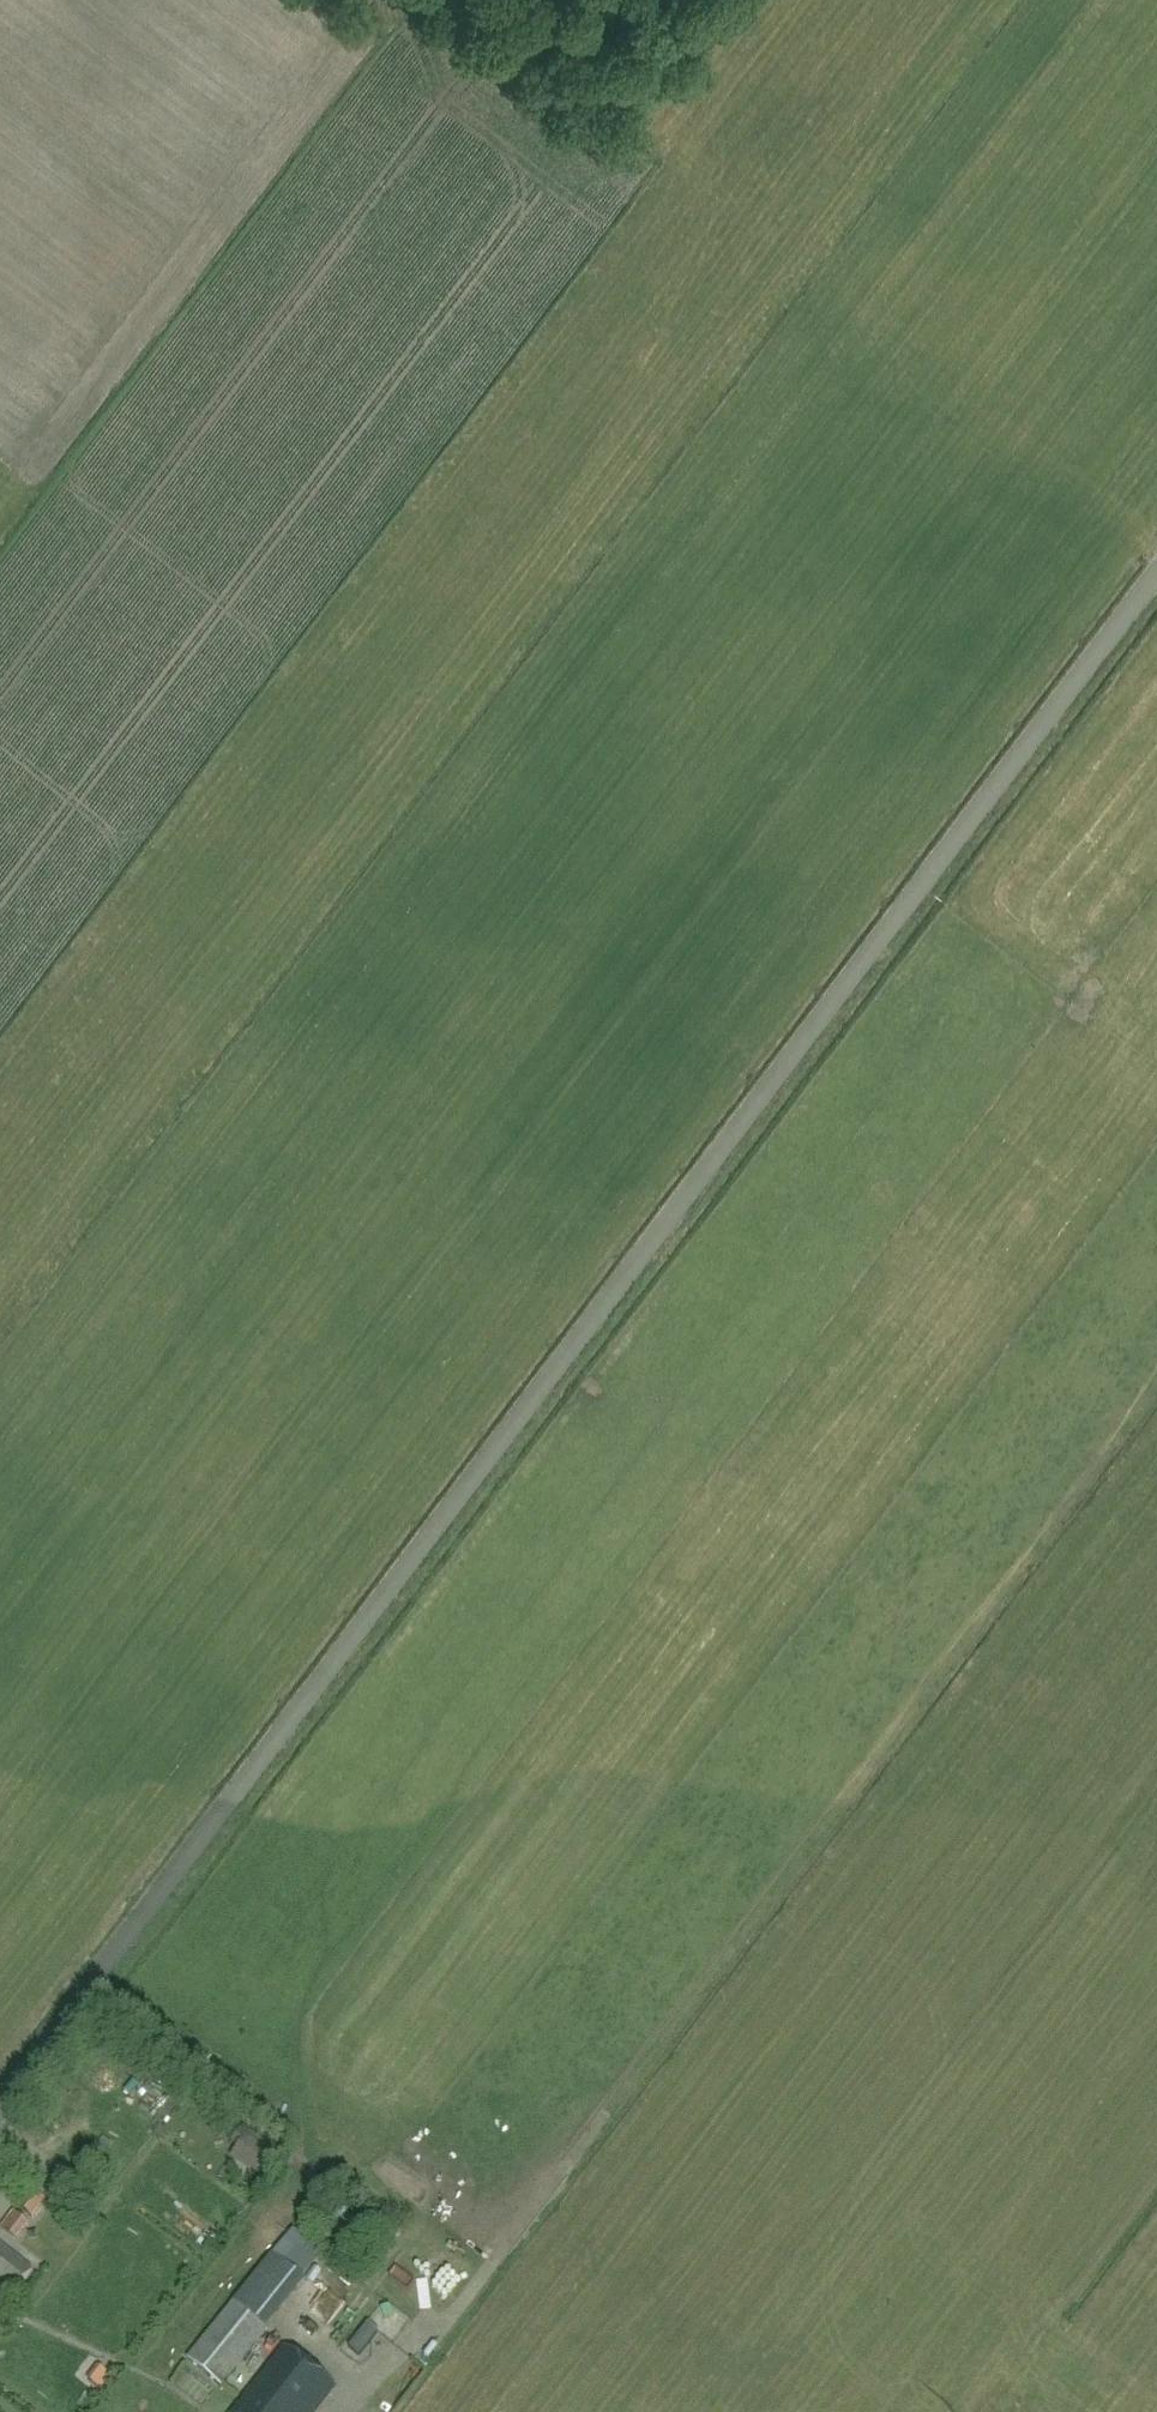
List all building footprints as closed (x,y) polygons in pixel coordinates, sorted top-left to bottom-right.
[(273,2152),(250,2134),(236,2152),(259,2170),(273,2152)] [(19,2209),(33,2219),(47,2201),(33,2191),(19,2209)] [(328,2215),(325,2219),(322,2223),(321,2228),(320,2232),(320,2237),(321,2242),(323,2246),(326,2250),(329,2253),(333,2256),(337,2258),(342,2259),(346,2259),(351,2259),(356,2257),(360,2255),(363,2252),(366,2248),(369,2244),(370,2240),(371,2235),(371,2230),(370,2226),(368,2221),(365,2218),(362,2214),(358,2211),(354,2210),(349,2208),(345,2208),(340,2209),(335,2210),(331,2212),(328,2215)] [(18,2239),(29,2226),(14,2213),(0,2229),(15,2240),(8,2250),(13,2253),(22,2242),(18,2239)] [(411,2257),(451,2280),(464,2256),(424,2234),(411,2257)] [(30,2272),(0,2248),(0,2285),(13,2295),(30,2272)] [(306,2282),(272,2254),(186,2361),(218,2387),(265,2329),(267,2331),(306,2282)] [(362,2322),(343,2347),(355,2356),(374,2331),(362,2322)] [(334,2388),(283,2349),(234,2411),(316,2411),(334,2388)]
